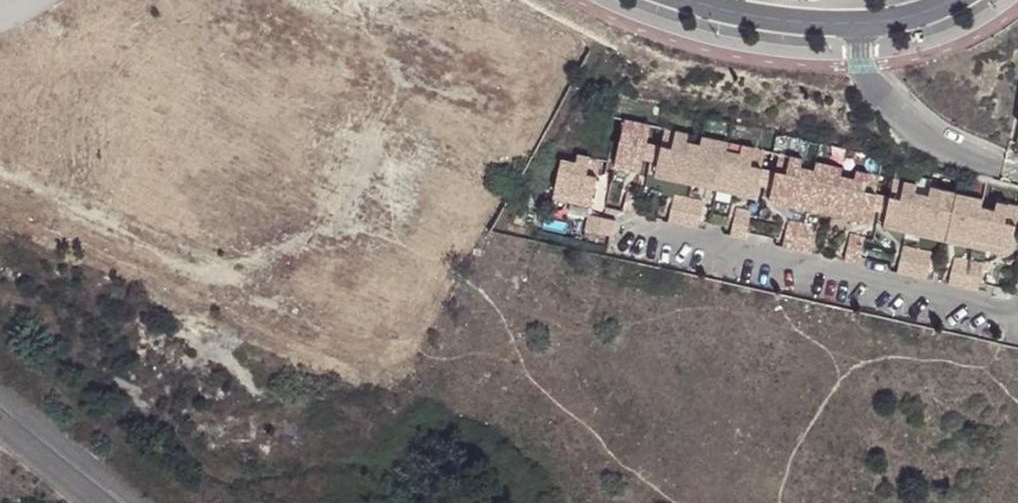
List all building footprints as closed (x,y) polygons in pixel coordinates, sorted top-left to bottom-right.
[(624,120),(613,167),(639,172),(650,125),(624,120)] [(664,129),(654,176),(677,181),(679,173),(692,176),(690,184),(717,190),(719,182),(732,185),(731,193),(754,198),(764,151),(741,146),(739,154),(726,151),(728,143),(701,137),(699,145),(686,142),(687,134),(664,129)] [(779,154),(768,202),(791,207),(793,198),(807,201),(805,210),(831,216),(833,207),(847,210),(845,219),(868,224),(879,176),(856,171),(854,179),(840,176),(842,168),(816,162),(814,170),(800,167),(802,159),(779,154)] [(600,159),(577,155),(575,162),(560,159),(553,190),(568,193),(566,202),(589,207),(600,159)] [(883,227),(906,232),(908,224),(921,227),(919,235),(945,241),(972,247),(974,239),(988,242),(986,250),(1009,255),(1017,213),(1017,207),(996,203),(994,211),(981,208),(983,200),(930,188),(928,196),(914,193),(916,185),(893,180),(883,227)] [(627,186),(621,212),(637,215),(642,189),(627,186)] [(568,193),(553,190),(552,199),(566,202),(568,193)] [(673,196),(667,222),(682,225),(696,229),(702,202),(688,199),(673,196)] [(793,198),(791,207),(805,210),(807,201),(793,198)] [(833,207),(831,216),(845,219),(847,210),(833,207)] [(750,213),(735,209),(729,236),(745,239),(750,213)] [(587,215),(584,230),(610,236),(614,221),(587,215)] [(787,221),(781,247),(796,251),(811,254),(817,227),(802,224),(787,221)] [(908,224),(906,232),(919,235),(921,227),(908,224)] [(865,238),(849,234),(844,261),(859,264),(865,238)] [(974,239),(972,247),(986,250),(988,242),(974,239)] [(932,252),(902,246),(896,273),(926,279),(932,252)] [(983,264),(954,258),(948,284),(977,290),(983,264)]
